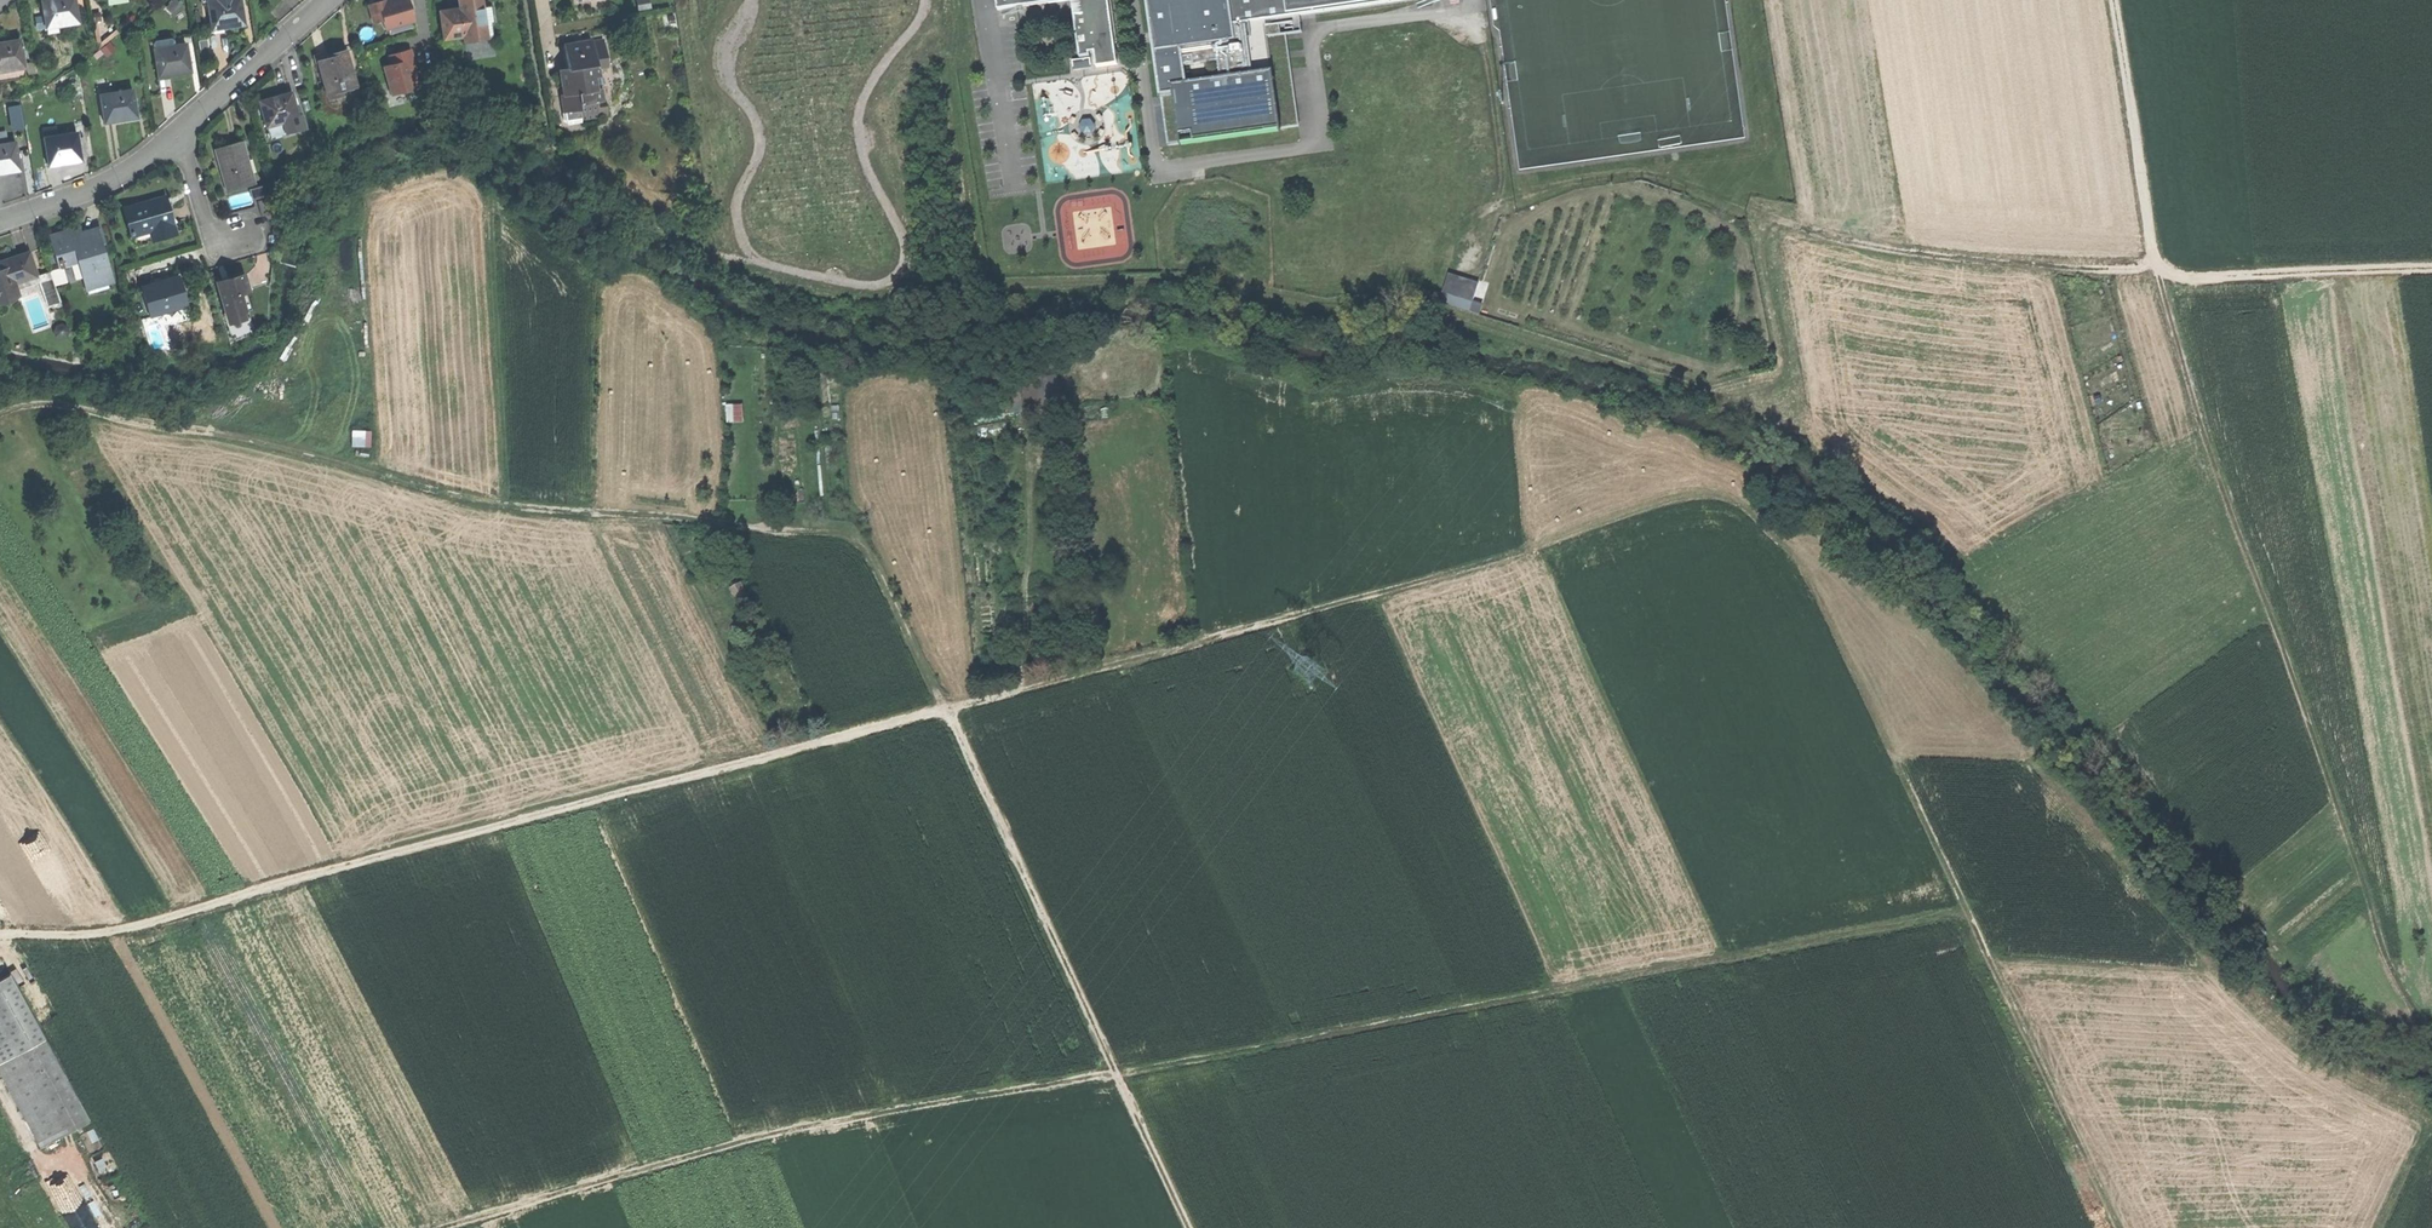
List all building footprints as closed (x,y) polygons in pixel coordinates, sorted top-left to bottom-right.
[(43,1),(47,29),(59,27),(79,24),(76,0),(49,0),(43,1)] [(211,28),(222,26),(223,29),(232,27),(244,26),(241,0),(204,0),(204,3),(208,2),(211,28)] [(375,23),(383,20),(386,29),(414,21),(407,0),(396,0),(387,3),(387,0),(386,0),(377,3),(370,5),(375,23)] [(438,11),(442,41),(471,37),(472,42),(486,39),(484,23),(491,22),(489,9),(482,10),(481,0),(457,0),(458,8),(438,11)] [(639,10),(651,8),(650,0),(644,0),(637,1),(639,10)] [(994,10),(1064,0),(993,0),(994,10)] [(1079,15),(1071,15),(1076,58),(1087,57),(1086,53),(1091,52),(1093,67),(1115,65),(1105,0),(1077,0),(1079,15)] [(1151,49),(1178,45),(1232,38),(1230,24),(1226,0),(1145,0),(1151,49)] [(1230,24),(1406,0),(1226,0),(1230,24)] [(60,34),(59,27),(47,29),(48,36),(60,34)] [(152,41),(153,49),(185,43),(184,39),(174,41),(173,38),(152,41)] [(0,43),(0,81),(27,78),(22,40),(3,43),(0,43)] [(562,96),(564,112),(580,110),(581,121),(599,119),(598,117),(597,104),(602,103),(601,91),(595,92),(594,79),(599,79),(597,68),(607,67),(603,41),(591,43),(591,41),(575,44),(564,45),(567,69),(561,70),(564,95),(562,96)] [(181,74),(192,72),(187,43),(185,43),(153,49),(158,75),(170,73),(170,76),(181,74)] [(1151,49),(1157,92),(1170,91),(1169,83),(1184,81),(1178,45),(1151,49)] [(318,61),(328,98),(342,95),(340,90),(356,85),(353,75),(350,76),(347,67),(350,66),(346,49),(334,53),(327,55),(328,58),(318,61)] [(385,67),(392,95),(416,88),(411,69),(415,68),(410,50),(400,53),(390,56),(393,65),(385,67)] [(1276,127),(1268,69),(1184,81),(1169,83),(1170,91),(1176,132),(1189,130),(1191,139),(1276,127)] [(134,89),(101,94),(105,120),(117,119),(117,121),(127,120),(138,118),(134,89)] [(276,97),(259,102),(267,127),(283,122),(286,132),(305,127),(302,116),(298,117),(291,93),(276,97)] [(606,103),(602,103),(597,104),(598,117),(608,116),(606,103)] [(564,123),(581,121),(580,110),(564,112),(562,113),(564,123)] [(269,137),(286,132),(283,122),(267,127),(269,137)] [(44,131),(45,138),(59,135),(58,129),(44,131)] [(59,135),(45,138),(50,163),(61,161),(61,164),(70,163),(83,160),(79,132),(59,135)] [(243,141),(214,149),(217,157),(222,156),(224,163),(219,165),(222,175),(226,190),(254,183),(243,141)] [(0,145),(0,175),(10,174),(22,172),(17,143),(0,145)] [(143,202),(125,207),(132,233),(155,227),(157,237),(175,233),(171,217),(169,218),(167,210),(169,210),(165,196),(143,202)] [(258,201),(262,215),(268,213),(264,199),(258,201)] [(65,231),(51,235),(60,267),(66,266),(65,263),(77,259),(86,287),(113,279),(98,230),(82,235),(80,227),(65,231)] [(134,244),(157,237),(155,227),(132,233),(134,244)] [(17,297),(15,291),(13,285),(39,277),(31,252),(10,259),(0,262),(0,302),(17,297)] [(50,273),(39,277),(13,285),(15,291),(39,283),(46,306),(55,309),(61,307),(50,273)] [(1441,292),(1472,301),(1478,282),(1447,273),(1441,292)] [(179,274),(142,285),(151,315),(169,310),(168,305),(186,300),(182,286),(179,274)] [(230,279),(218,282),(229,323),(245,319),(244,312),(252,310),(247,292),(249,291),(244,275),(230,279)] [(730,404),(730,422),(747,422),(747,403),(730,404)] [(354,430),(354,445),(371,445),(371,429),(354,430)] [(742,583),(730,589),(739,604),(750,598),(742,583)] [(45,1038),(9,970),(0,975),(0,1061),(45,1038)] [(45,1038),(0,1061),(0,1071),(39,1145),(88,1119),(45,1038)] [(91,1209),(71,1218),(75,1227),(99,1227),(91,1209)]
